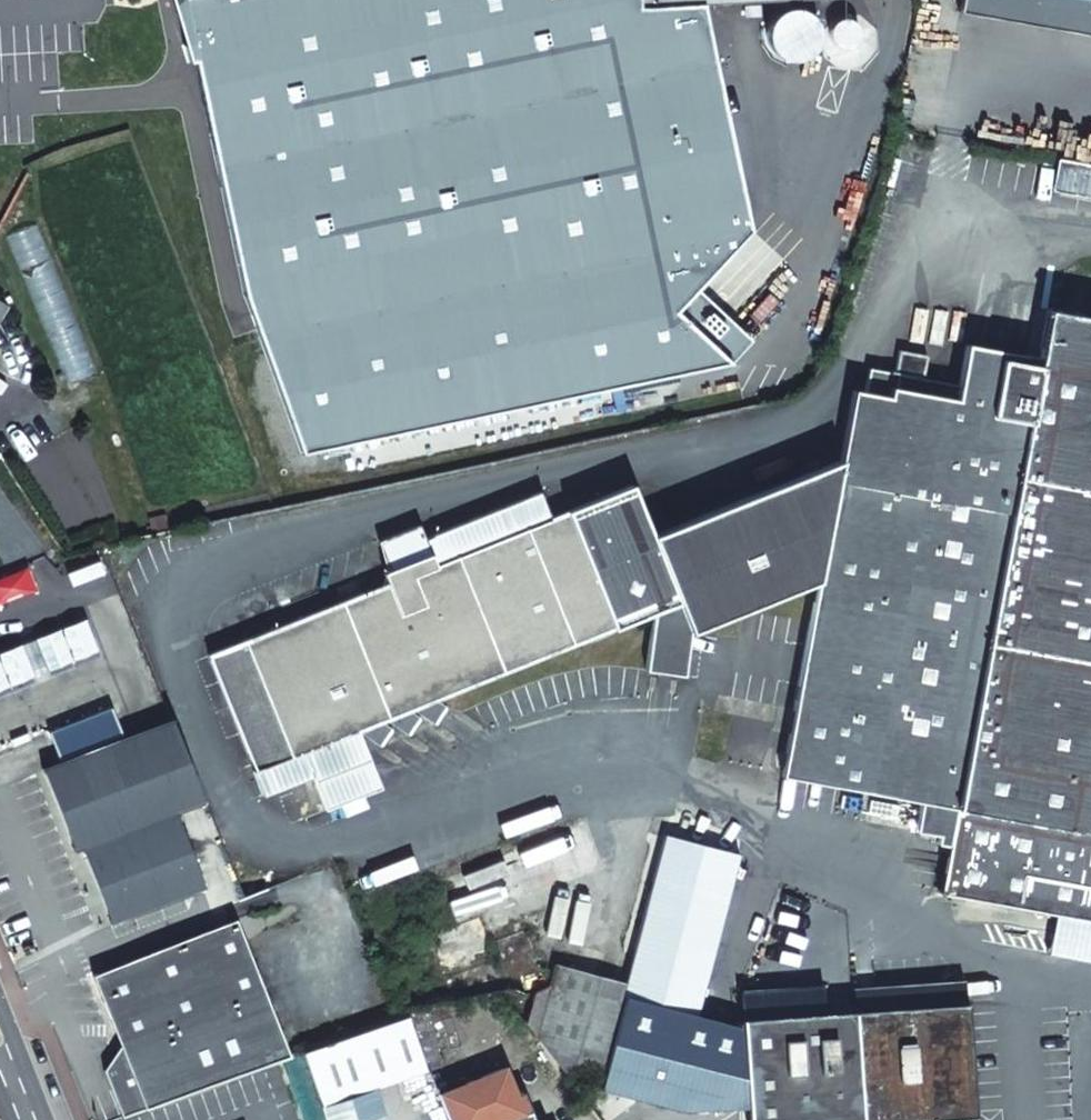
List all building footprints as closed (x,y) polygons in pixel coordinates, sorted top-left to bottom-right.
[(184,60),(190,60),(237,293),(294,457),(730,365),(752,342),(697,291),(749,231),(702,3),(750,0),(167,0),(184,60)] [(771,12),(766,18),(763,31),(764,39),(771,50),(777,54),(789,57),(797,55),(806,50),(811,43),(814,36),(813,25),(809,15),(800,8),(790,5),(780,7),(771,12)] [(1058,160),(1055,173),(1030,168),(1028,180),(1053,185),(1052,191),(1076,195),(1077,188),(1090,191),(1090,166),(1058,160)] [(1090,198),(1090,191),(1077,188),(1076,195),(1090,198)] [(982,902),(1059,313),(1054,312),(1047,311),(1038,358),(1023,356),(1022,364),(963,353),(956,393),(866,377),(862,401),(850,399),(837,469),(817,583),(781,777),(920,803),(914,833),(937,837),(936,845),(948,848),(940,894),(982,902)] [(1059,313),(982,902),(1052,915),(1045,954),(1090,962),(1090,319),(1059,313)] [(651,536),(631,485),(550,517),(540,490),(431,534),(432,536),(424,540),(429,554),(393,568),(383,572),(387,583),(208,655),(255,769),(252,770),(262,795),(311,776),(325,809),(373,791),(350,731),(356,730),(379,746),(391,729),(379,721),(384,719),(407,734),(418,717),(407,710),(411,709),(433,724),(445,707),(434,700),(653,614),(645,671),(683,677),(689,634),(817,583),(837,469),(651,536)] [(429,554),(424,540),(417,523),(382,538),(393,568),(429,554)] [(87,617),(62,627),(74,661),(100,651),(87,617)] [(36,637),(49,671),(74,661),(62,627),(36,637)] [(23,642),(35,676),(49,671),(36,637),(23,642)] [(35,676),(23,642),(0,651),(0,658),(10,686),(35,676)] [(10,686),(0,658),(0,690),(10,686)] [(169,717),(43,766),(77,853),(93,847),(119,913),(200,881),(169,803),(199,792),(169,717)] [(104,1071),(123,1119),(289,1059),(239,921),(94,974),(121,1046),(104,1071)] [(525,1026),(564,1078),(597,1088),(625,982),(554,965),(547,987),(533,994),(525,1026)] [(966,1005),(741,1021),(742,1043),(714,1045),(718,1104),(747,1102),(748,1119),(971,1119),(974,1119),(966,1005)] [(416,1037),(408,1016),(396,1021),(305,1054),(313,1076),(416,1037)] [(330,1119),(388,1119),(377,1088),(427,1070),(416,1037),(313,1076),(330,1119)]
